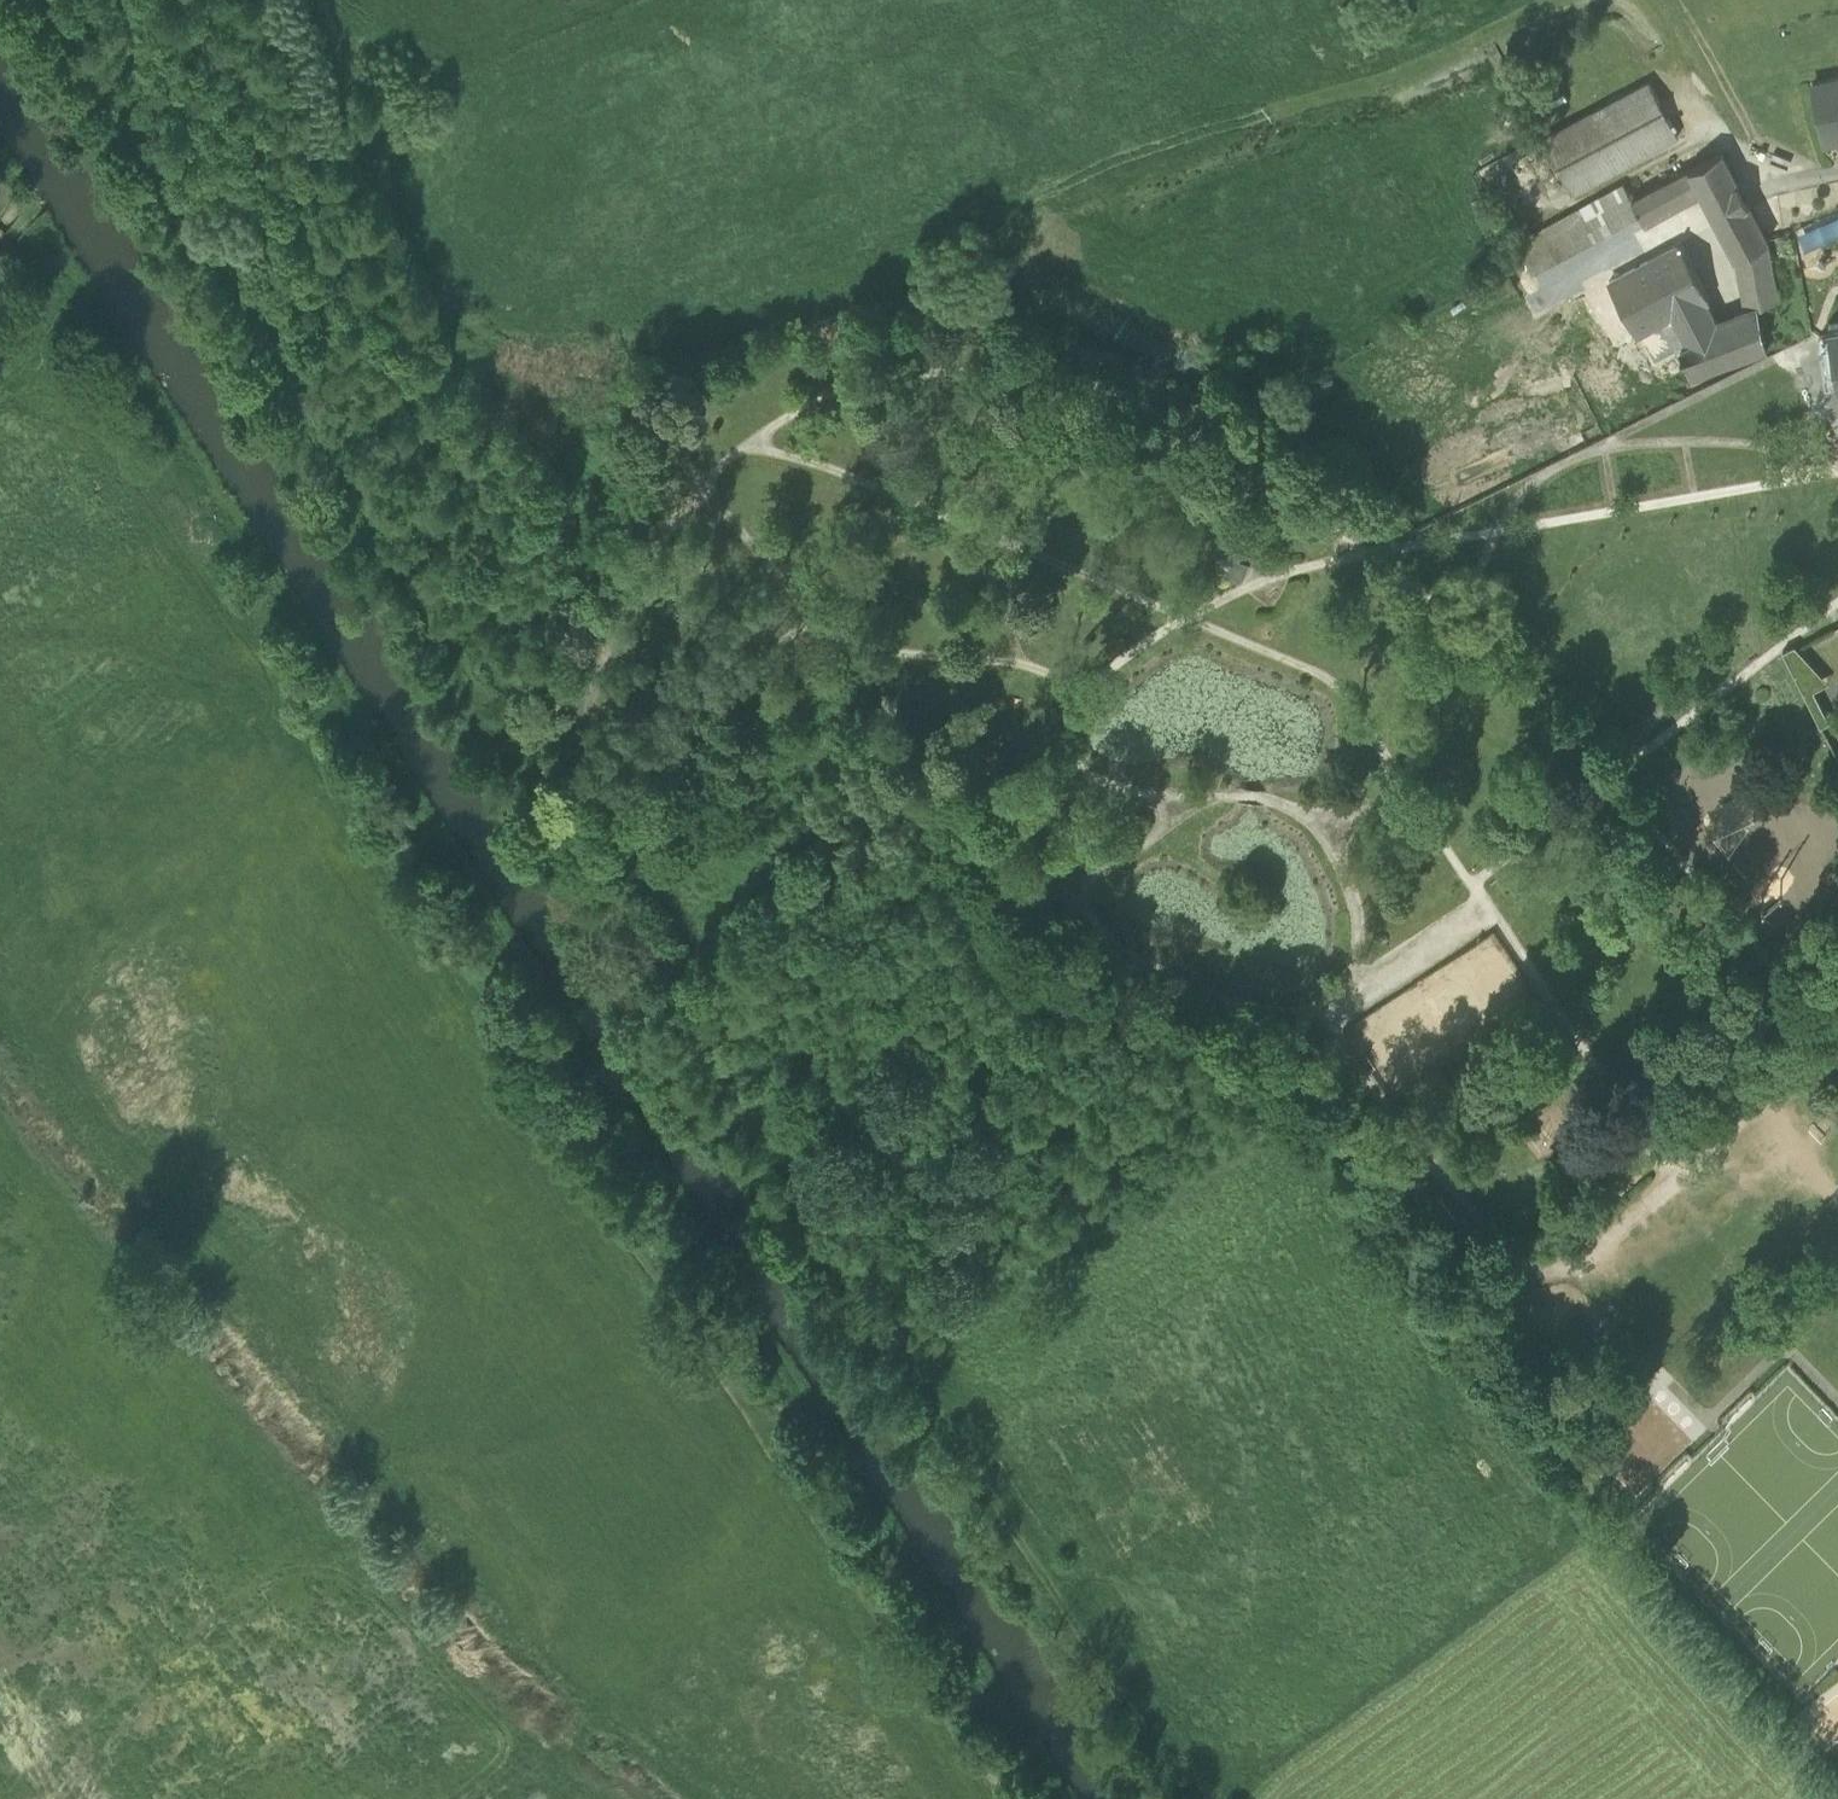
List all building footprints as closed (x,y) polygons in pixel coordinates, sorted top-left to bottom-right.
[(1825,140),(1837,137),(1837,77),(1813,82),(1825,140)] [(1543,136),(1572,192),(1679,136),(1650,80),(1543,136)] [(1721,152),(1688,169),(1697,186),(1702,195),(1706,202),(1739,185),(1721,152)] [(1685,197),(1697,186),(1688,169),(1632,198),(1631,199),(1643,220),(1685,197)] [(1646,225),(1643,220),(1631,199),(1632,198),(1623,183),(1517,241),(1533,271),(1624,222),(1630,233),(1646,225)] [(1747,200),(1739,185),(1706,202),(1714,217),(1747,200)] [(1646,225),(1702,195),(1697,186),(1685,197),(1643,220),(1646,225)] [(1714,217),(1718,226),(1751,208),(1747,200),(1714,217)] [(1718,226),(1735,257),(1768,240),(1751,208),(1718,226)] [(1837,232),(1837,213),(1800,228),(1806,244),(1837,232)] [(1774,276),(1768,240),(1735,257),(1745,309),(1757,305),(1758,307),(1780,299),(1774,276)] [(1637,336),(1662,322),(1707,300),(1710,299),(1680,243),(1608,282),(1637,336)] [(1716,319),(1707,300),(1662,322),(1678,352),(1680,350),(1680,349),(1716,319)] [(1680,350),(1689,376),(1767,348),(1758,307),(1757,305),(1745,309),(1716,319),(1680,349),(1680,350)] [(1830,323),(1833,345),(1823,346),(1827,368),(1837,366),(1837,374),(1837,322),(1830,323)] [(1245,575),(1249,555),(1221,550),(1218,570),(1245,575)]
